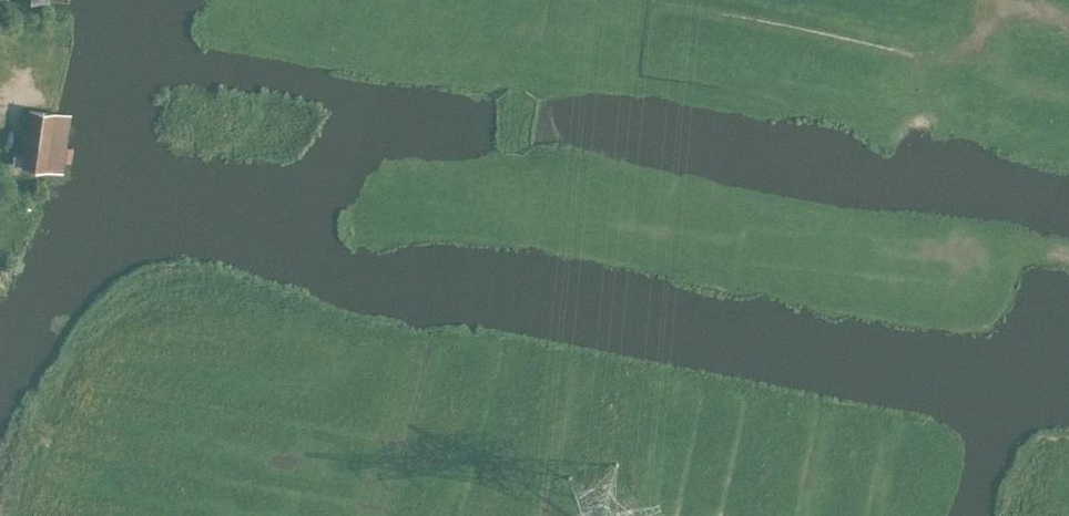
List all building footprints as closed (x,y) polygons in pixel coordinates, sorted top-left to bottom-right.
[(21,162),(46,166),(55,110),(30,106),(21,162)] [(61,168),(70,112),(55,110),(46,166),(61,168)]
